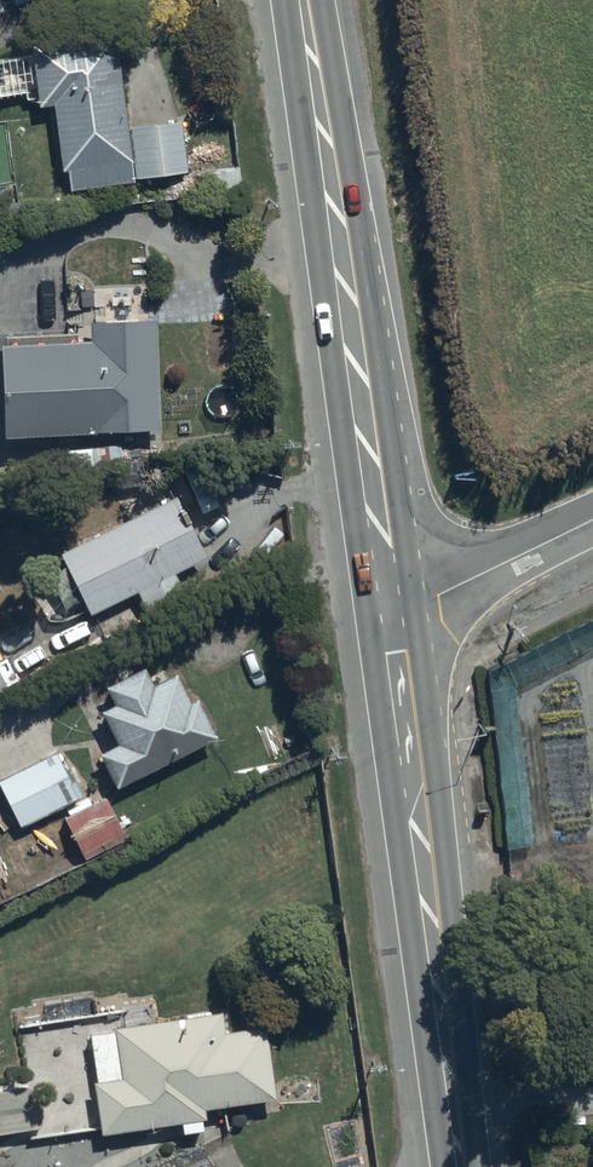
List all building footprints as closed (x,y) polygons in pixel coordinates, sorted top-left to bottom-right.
[(29,45),(31,57),(0,61),(0,100),(36,95),(38,108),(52,106),(62,172),(68,172),(71,192),(134,183),(133,180),(187,172),(179,122),(126,130),(113,34),(29,45)] [(2,438),(158,430),(152,321),(89,324),(90,342),(0,347),(0,399),(2,438)] [(175,498),(59,555),(89,616),(138,592),(147,611),(183,594),(174,575),(205,560),(175,498)] [(98,755),(115,788),(217,738),(198,699),(190,703),(177,675),(152,687),(143,668),(104,687),(113,707),(101,713),(117,746),(98,755)] [(0,781),(0,789),(20,828),(77,799),(54,753),(0,781)] [(126,838),(104,797),(64,820),(71,833),(24,859),(38,885),(126,838)] [(220,1014),(88,1037),(101,1136),(179,1123),(181,1136),(202,1132),(200,1119),(203,1119),(202,1113),(275,1100),(263,1027),(224,1033),(220,1014)] [(0,1092),(0,1135),(36,1129),(30,1087),(0,1092)]
